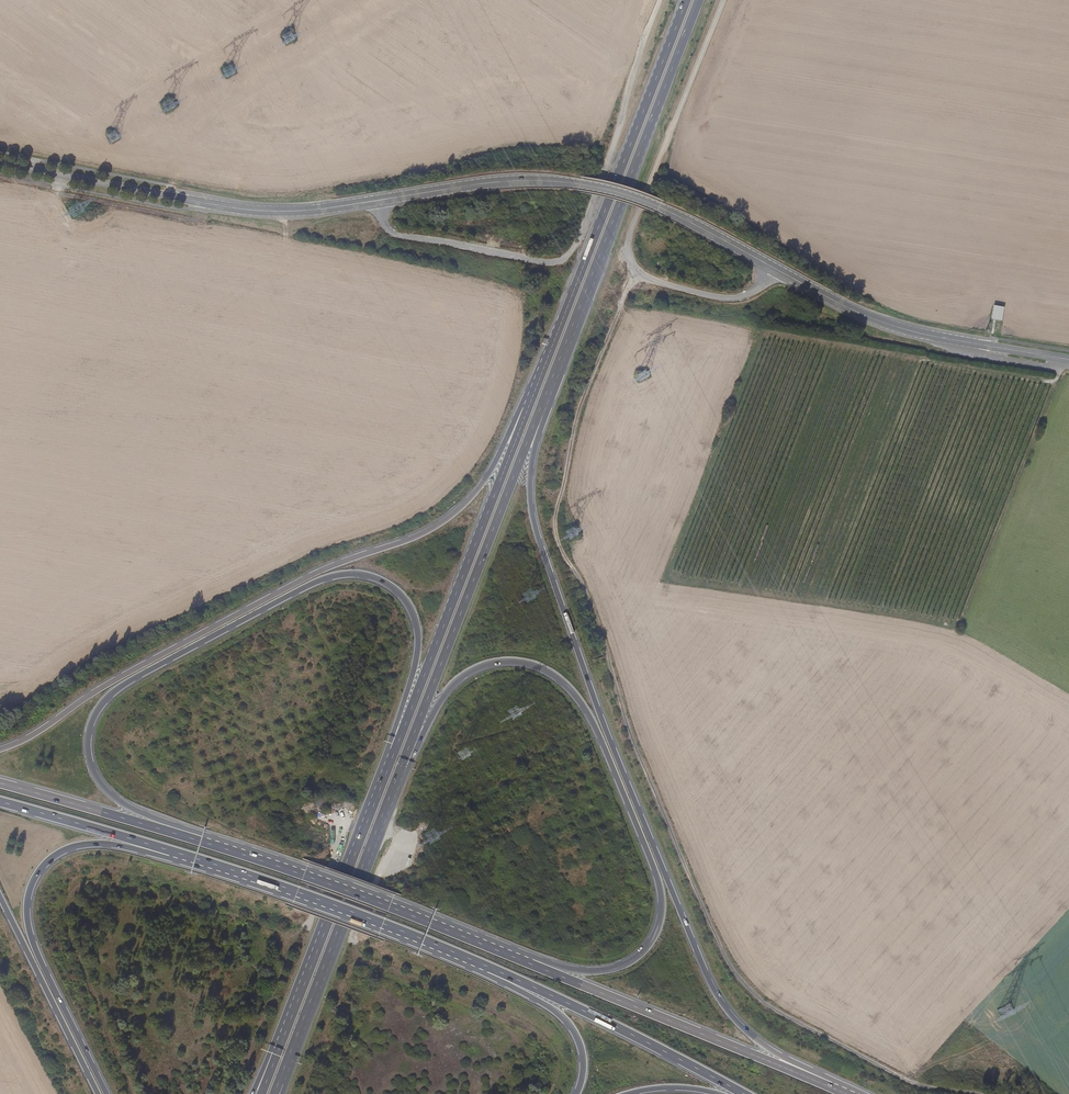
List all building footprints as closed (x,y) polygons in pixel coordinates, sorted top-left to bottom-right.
[(995,306),(992,319),(1002,321),(1005,308),(995,306)]
